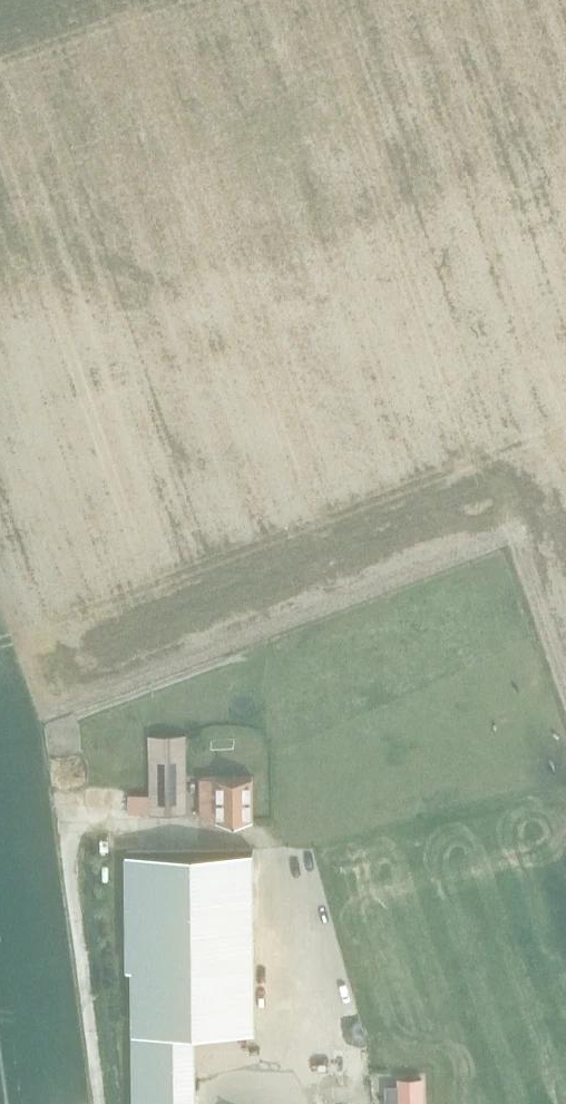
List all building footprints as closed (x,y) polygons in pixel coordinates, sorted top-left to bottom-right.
[(149,733),(149,789),(150,810),(186,810),(185,733),(149,733)] [(201,817),(216,816),(216,818),(252,817),(252,775),(200,776),(201,817)] [(130,850),(133,1103),(195,1103),(195,1029),(255,1029),(253,849),(196,850),(130,850)]
